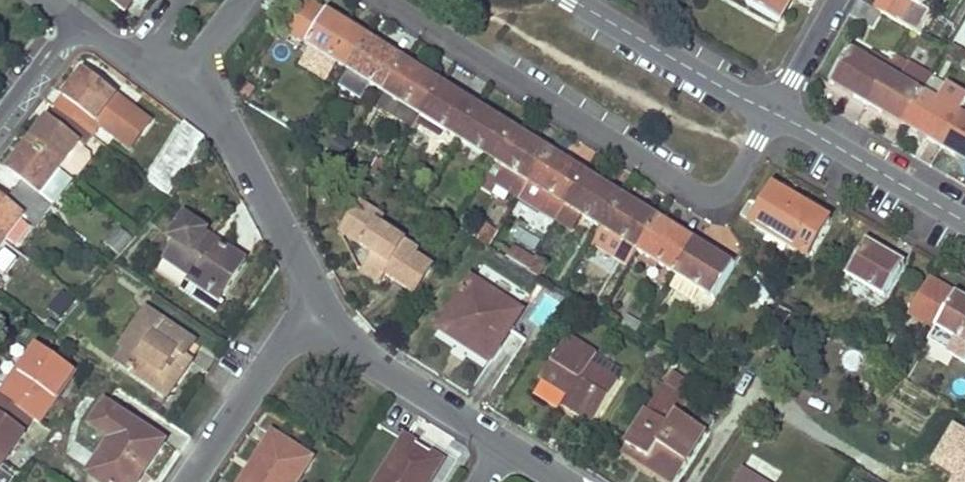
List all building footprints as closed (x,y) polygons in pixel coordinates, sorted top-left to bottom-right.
[(124,14),(134,2),(142,8),(149,0),(106,0),(124,14)] [(259,7),(272,15),(282,0),(264,0),(259,7)] [(746,2),(746,4),(773,19),(786,0),(743,0),(746,2)] [(773,19),(780,23),(794,0),(786,0),(773,19)] [(873,8),(880,13),(910,30),(916,34),(930,13),(922,7),(926,0),(878,0),(873,8)] [(349,26),(308,1),(287,34),(346,72),(363,43),(345,31),(349,26)] [(363,43),(346,72),(383,93),(400,64),(384,55),(388,50),(367,38),(363,43)] [(867,60),(849,50),(833,77),(856,91),(853,97),(867,105),(890,63),(872,52),(867,60)] [(894,57),(890,63),(867,105),(881,113),(885,108),(906,121),(927,86),(931,79),(935,72),(912,58),(907,64),(894,57)] [(400,64),(383,93),(419,116),(436,89),(421,80),(425,74),(403,59),(400,64)] [(78,109),(69,120),(91,137),(100,126),(93,120),(113,97),(83,72),(73,84),(77,88),(67,100),(78,109)] [(931,79),(927,86),(906,121),(931,136),(928,141),(940,148),(964,106),(964,104),(964,98),(931,79)] [(436,89),(419,116),(455,140),(473,112),(458,102),(462,97),(440,82),(436,89)] [(419,116),(383,93),(376,103),(413,127),(419,116)] [(473,112),(455,140),(491,161),(508,134),(494,125),(497,119),(476,105),(473,112)] [(964,106),(940,148),(955,158),(959,152),(964,156),(964,107),(964,106)] [(36,131),(25,145),(56,168),(77,144),(83,148),(91,137),(69,120),(61,131),(51,124),(41,135),(36,131)] [(167,193),(202,139),(184,124),(147,179),(167,193)] [(508,134),(491,161),(506,171),(497,186),(518,201),(523,192),(544,158),(528,147),(532,141),(512,127),(508,134)] [(22,183),(14,194),(42,215),(51,203),(54,205),(72,181),(56,168),(25,145),(16,157),(21,161),(12,173),(22,183)] [(78,179),(94,158),(83,150),(67,171),(78,179)] [(540,212),(556,221),(564,208),(581,179),(566,169),(570,164),(549,150),(544,158),(523,192),(544,206),(540,212)] [(370,172),(381,178),(389,165),(379,158),(370,172)] [(581,179),(564,208),(600,230),(617,201),(601,191),(605,186),(585,173),(581,179)] [(828,220),(772,188),(750,225),(805,258),(828,220)] [(1,242),(21,217),(34,226),(42,215),(14,194),(6,204),(0,199),(0,241),(1,242)] [(617,201),(600,230),(636,252),(653,224),(636,213),(640,208),(621,195),(617,201)] [(381,218),(359,204),(339,233),(361,247),(366,241),(378,248),(374,254),(360,275),(375,285),(385,274),(413,293),(431,269),(412,256),(417,251),(376,225),(381,218)] [(653,224),(636,252),(673,274),(690,245),(674,237),(678,231),(658,217),(653,224)] [(178,293),(211,313),(244,263),(218,245),(215,249),(202,240),(206,233),(185,218),(170,240),(173,243),(164,257),(188,275),(178,293)] [(480,237),(491,244),(499,231),(488,225),(480,237)] [(378,248),(366,241),(361,247),(374,254),(378,248)] [(690,245),(673,274),(713,299),(731,271),(710,259),(714,253),(693,241),(690,245)] [(865,241),(844,276),(857,285),(869,292),(882,299),(901,269),(883,259),(886,254),(865,241)] [(517,249),(510,260),(526,270),(533,259),(517,249)] [(0,258),(0,273),(4,276),(17,259),(6,251),(0,258)] [(521,313),(471,278),(435,331),(486,363),(521,313)] [(861,306),(869,292),(857,285),(849,299),(861,306)] [(954,294),(935,328),(958,343),(954,349),(964,355),(964,301),(954,294)] [(183,359),(194,344),(146,312),(119,349),(125,353),(116,366),(158,393),(165,385),(172,390),(185,371),(177,365),(181,359),(183,359)] [(594,356),(566,337),(539,379),(567,397),(560,407),(589,426),(617,381),(588,364),(594,356)] [(22,415),(32,421),(67,370),(30,345),(5,383),(0,380),(0,401),(22,415)] [(655,361),(661,350),(652,345),(646,355),(655,361)] [(665,371),(674,358),(661,350),(655,361),(653,364),(665,371)] [(588,364),(617,381),(622,372),(594,356),(588,364)] [(663,388),(625,447),(647,460),(640,468),(662,481),(674,481),(704,434),(677,418),(686,403),(663,388)] [(18,430),(14,428),(22,415),(0,401),(0,456),(18,430)] [(712,419),(686,403),(677,418),(704,434),(712,419)] [(86,475),(97,481),(127,481),(136,469),(142,473),(163,443),(104,404),(88,428),(109,442),(86,475)] [(271,435),(241,481),(296,481),(310,460),(271,435)] [(404,437),(376,481),(428,481),(441,461),(404,437)] [(647,460),(625,447),(620,455),(640,468),(647,460)] [(740,471),(733,481),(757,481),(740,471)]
